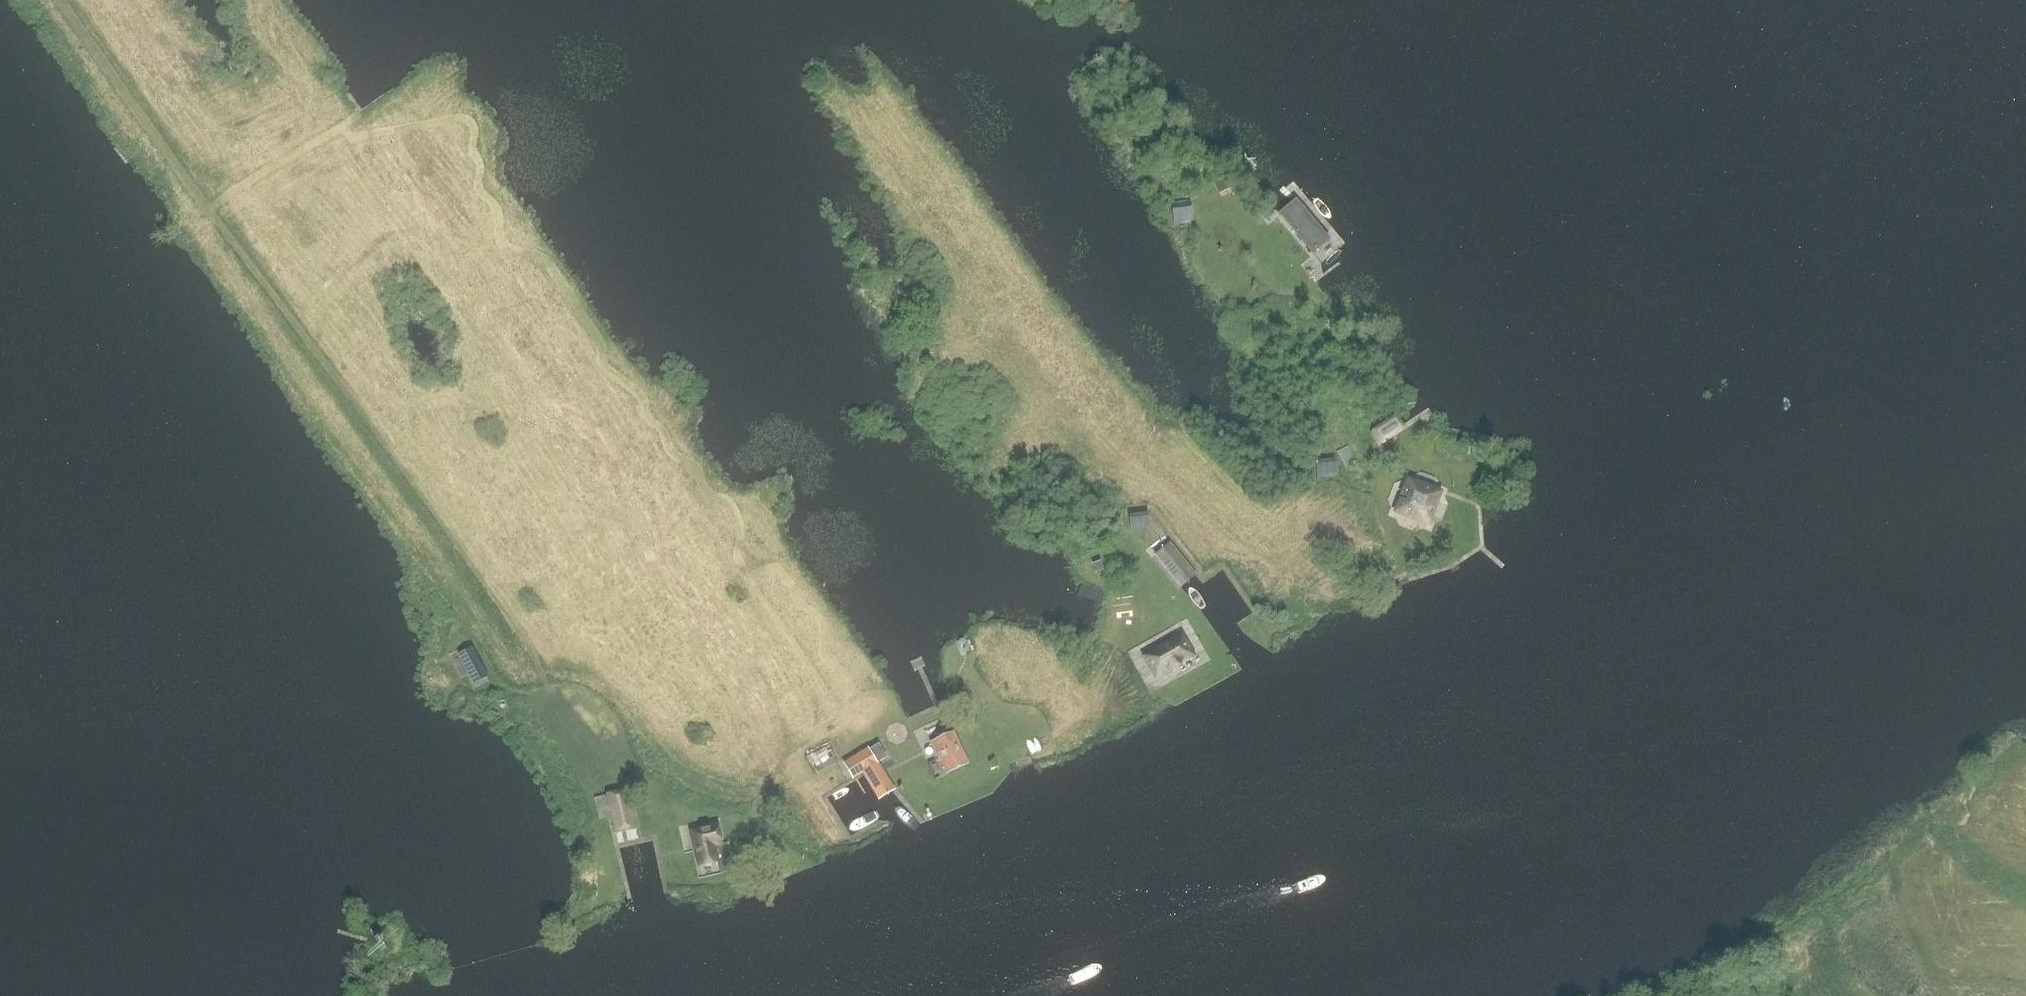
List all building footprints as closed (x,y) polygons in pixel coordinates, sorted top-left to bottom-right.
[(1294,175),(1261,196),(1316,285),(1357,247),(1294,175)] [(1169,205),(1169,220),(1187,220),(1187,205),(1169,205)] [(1380,445),(1406,429),(1397,414),(1373,429),(1374,431),(1372,432),(1380,445)] [(1316,458),(1318,477),(1337,476),(1336,456),(1316,458)] [(1430,526),(1444,490),(1407,477),(1394,513),(1430,526)] [(1129,512),(1132,531),(1151,529),(1148,509),(1129,512)] [(1170,543),(1156,555),(1183,588),(1197,576),(1170,543)] [(1097,572),(1104,570),(1101,561),(1094,563),(1097,572)] [(1155,679),(1197,656),(1183,632),(1142,655),(1155,679)] [(468,669),(481,662),(473,647),(460,654),(468,669)] [(947,734),(945,730),(936,734),(936,735),(930,738),(932,742),(931,742),(938,758),(942,756),(949,771),(965,764),(951,732),(947,734)] [(880,798),(893,790),(877,763),(869,750),(845,764),(853,778),(864,772),(866,774),(880,798)] [(609,795),(618,832),(636,828),(627,790),(609,795)] [(700,869),(718,865),(714,849),(724,847),(719,823),(691,830),(700,869)] [(367,944),(381,943),(380,928),(365,930),(367,944)]
